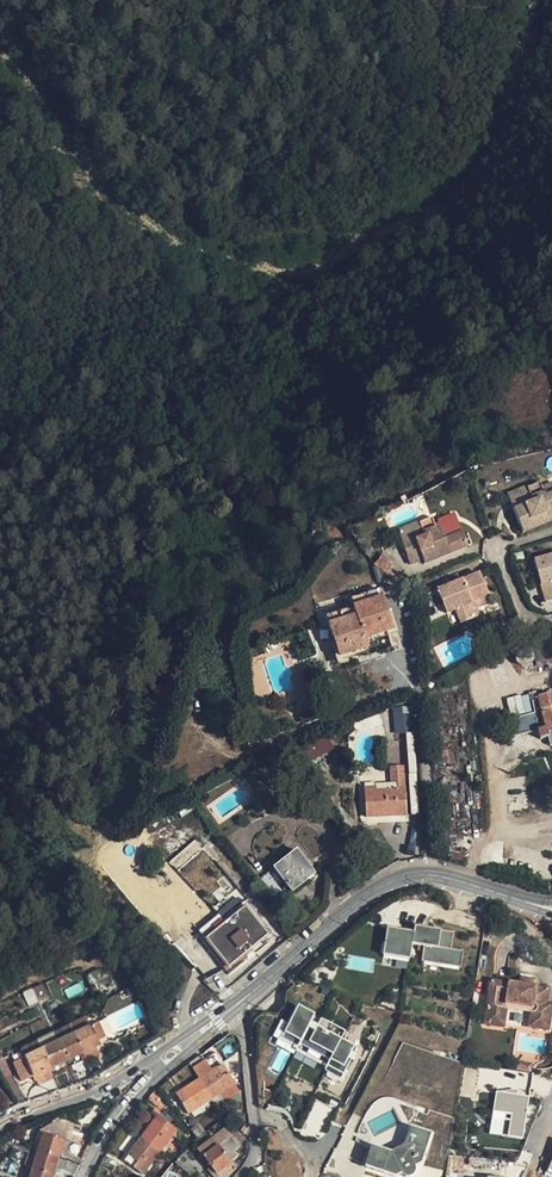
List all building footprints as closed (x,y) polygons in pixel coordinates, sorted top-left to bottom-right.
[(543,495),(540,487),(538,483),(525,488),(531,502),(511,510),(521,533),(551,521),(551,491),(543,495)] [(550,483),(540,487),(543,495),(551,491),(551,488),(550,483)] [(531,502),(525,488),(506,496),(511,510),(531,502)] [(436,529),(456,521),(454,515),(434,523),(436,529)] [(424,564),(466,546),(456,521),(436,529),(434,523),(431,517),(397,531),(411,565),(423,560),(424,564)] [(381,555),(373,565),(396,582),(404,572),(381,555)] [(533,561),(545,603),(551,601),(551,556),(533,561)] [(467,606),(488,598),(479,574),(436,591),(446,615),(455,611),(460,625),(472,619),(467,606)] [(326,617),(339,658),(369,648),(366,639),(393,630),(380,589),(365,594),(361,584),(346,589),(353,608),(326,617)] [(475,609),(490,603),(488,598),(467,606),(472,619),(478,617),(475,609)] [(532,662),(533,660),(533,657),(532,653),(528,650),(526,649),(522,649),(519,650),(516,653),(515,657),(515,662),(517,664),(518,666),(523,667),(527,667),(530,666),(532,662)] [(512,738),(537,731),(539,739),(547,737),(550,746),(551,746),(551,696),(551,694),(537,697),(537,700),(531,702),(533,713),(508,720),(512,738)] [(407,732),(405,706),(392,707),(394,733),(407,732)] [(308,758),(333,752),(330,736),(304,742),(308,758)] [(289,755),(279,761),(286,774),(297,768),(289,755)] [(364,788),(366,818),(407,815),(403,766),(389,767),(390,772),(391,791),(376,792),(376,788),(364,788)] [(391,791),(390,772),(363,774),(364,788),(376,788),(376,792),(391,791)] [(522,795),(509,795),(511,815),(524,814),(522,795)] [(273,900),(290,886),(292,889),(307,877),(309,879),(310,881),(318,875),(297,849),(257,881),(273,900)] [(294,891),(309,879),(307,877),(292,889),(294,891)] [(205,940),(244,907),(237,899),(198,932),(205,940)] [(228,968),(267,935),(244,907),(205,940),(228,968)] [(462,952),(450,950),(453,933),(414,927),(413,933),(387,929),(382,955),(409,960),(411,945),(424,946),(421,961),(459,968),(462,952)] [(100,970),(85,976),(93,993),(107,986),(100,970)] [(235,984),(224,970),(203,981),(218,996),(235,984)] [(532,980),(521,978),(520,986),(531,987),(532,980)] [(496,982),(490,981),(484,1023),(489,1024),(490,1015),(500,1017),(502,1004),(536,1009),(533,1028),(548,1030),(551,1004),(546,1003),(548,990),(531,987),(520,986),(506,984),(496,982)] [(67,998),(86,992),(83,982),(64,988),(67,998)] [(39,985),(29,990),(36,1004),(45,999),(39,985)] [(26,1009),(36,1004),(29,990),(19,994),(26,1009)] [(500,1017),(490,1015),(489,1024),(504,1026),(506,1009),(531,1012),(528,1027),(533,1028),(536,1009),(502,1004),(500,1017)] [(314,1015),(297,1006),(288,1025),(281,1038),(298,1047),(299,1044),(329,1060),(324,1070),(327,1072),(341,1079),(345,1070),(350,1060),(353,1062),(356,1055),(353,1054),(356,1048),(341,1039),(345,1031),(321,1018),(317,1026),(310,1022),(314,1015)] [(87,1028),(83,1020),(68,1028),(72,1036),(87,1028)] [(72,1036),(81,1054),(90,1049),(97,1045),(97,1044),(105,1039),(96,1023),(88,1028),(87,1028),(72,1036)] [(281,1038),(288,1025),(285,1023),(277,1040),(296,1050),(298,1047),(281,1038)] [(52,1036),(56,1044),(72,1036),(68,1028),(52,1036)] [(56,1044),(52,1036),(35,1045),(39,1052),(56,1044)] [(64,1062),(81,1054),(72,1036),(56,1044),(64,1062)] [(48,1071),(64,1062),(56,1044),(39,1052),(48,1071)] [(39,1052),(35,1045),(18,1053),(22,1061),(39,1052)] [(90,1049),(81,1054),(84,1060),(93,1055),(90,1049)] [(48,1071),(39,1052),(22,1061),(33,1079),(48,1071)] [(18,1053),(8,1058),(12,1066),(22,1061),(18,1053)] [(188,1065),(198,1081),(211,1073),(200,1057),(188,1065)] [(21,1084),(33,1079),(22,1061),(12,1066),(21,1084)] [(198,1081),(211,1100),(219,1094),(233,1086),(234,1085),(222,1066),(211,1073),(198,1081)] [(348,1071),(345,1070),(341,1079),(327,1072),(326,1075),(342,1083),(348,1071)] [(53,1081),(48,1071),(33,1079),(38,1088),(53,1081)] [(190,1113),(211,1100),(198,1081),(180,1092),(186,1101),(180,1105),(186,1115),(190,1113)] [(237,1093),(233,1086),(219,1094),(224,1103),(227,1111),(241,1104),(237,1093)] [(156,1090),(148,1101),(164,1115),(171,1107),(156,1090)] [(180,1092),(174,1096),(180,1105),(186,1101),(180,1092)] [(526,1096),(496,1092),(493,1112),(510,1114),(508,1134),(508,1135),(521,1137),(526,1096)] [(298,1130),(313,1139),(332,1108),(316,1099),(306,1116),(306,1115),(298,1130)] [(211,1100),(190,1113),(193,1118),(213,1105),(211,1100)] [(510,1114),(493,1112),(490,1132),(508,1134),(510,1114)] [(156,1119),(152,1124),(161,1130),(165,1125),(156,1119)] [(50,1127),(47,1138),(63,1143),(68,1125),(58,1122),(56,1129),(50,1127)] [(157,1155),(174,1132),(165,1125),(161,1130),(152,1124),(139,1142),(157,1155)] [(430,1135),(410,1128),(404,1147),(391,1153),(372,1147),(366,1167),(395,1176),(401,1174),(402,1176),(405,1176),(411,1176),(413,1176),(415,1172),(415,1169),(414,1167),(421,1164),(430,1135)] [(218,1149),(219,1150),(232,1141),(223,1129),(210,1138),(213,1142),(218,1149)] [(43,1137),(38,1152),(58,1159),(62,1144),(63,1143),(47,1138),(43,1137)] [(232,1141),(219,1150),(224,1157),(232,1151),(237,1148),(232,1141)] [(142,1176),(157,1155),(139,1142),(124,1164),(142,1176)] [(208,1146),(213,1152),(218,1149),(213,1142),(208,1146)] [(79,1166),(88,1150),(63,1143),(62,1144),(74,1148),(70,1163),(79,1166)] [(62,1144),(58,1159),(65,1161),(70,1163),(74,1148),(62,1144)] [(199,1153),(204,1160),(213,1152),(208,1146),(199,1153)] [(216,1176),(228,1176),(235,1172),(228,1163),(224,1157),(219,1150),(218,1149),(213,1152),(204,1160),(216,1176)] [(237,1158),(232,1151),(224,1157),(228,1163),(237,1158)] [(38,1152),(32,1170),(52,1176),(58,1159),(38,1152)] [(104,1158),(99,1167),(111,1174),(116,1165),(104,1158)] [(61,1173),(74,1176),(79,1166),(70,1163),(65,1161),(61,1173)]
